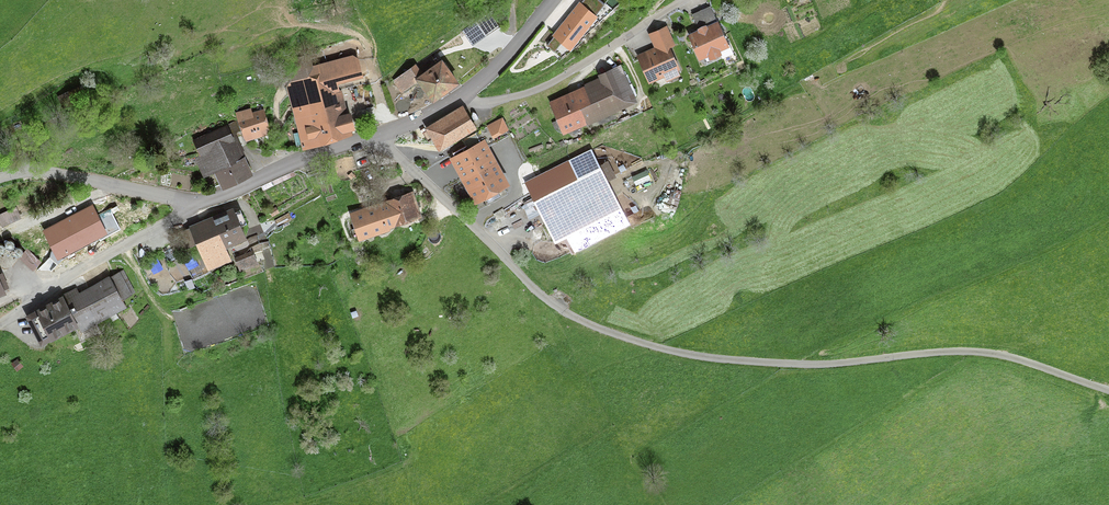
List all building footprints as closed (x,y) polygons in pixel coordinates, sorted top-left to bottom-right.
[(605,5),(599,0),(584,0),(581,3),(596,16),(605,5)] [(581,3),(580,2),(552,35),(570,51),(598,18),(596,16),(581,3)] [(717,22),(710,6),(692,15),(699,29),(707,25),(707,27),(717,22)] [(498,27),(489,13),(464,31),(473,45),(498,27)] [(697,30),(698,31),(687,36),(699,62),(708,58),(710,62),(722,56),(721,52),(730,48),(718,22),(717,22),(707,27),(707,25),(699,29),(697,30)] [(648,34),(654,48),(636,56),(649,85),(664,78),(666,83),(681,77),(679,72),(681,71),(671,49),(677,46),(668,25),(648,34)] [(339,142),(353,136),(352,132),(356,132),(351,113),(347,114),(342,92),(340,91),(338,85),(363,78),(359,59),(353,55),(313,66),(309,55),(285,62),(291,82),(285,83),(303,151),(324,147),(339,142)] [(423,74),(416,64),(393,81),(401,93),(417,83),(433,105),(461,85),(442,60),(423,74)] [(584,85),(585,86),(549,102),(563,135),(588,125),(617,113),(639,103),(622,65),(599,76),(599,78),(584,85)] [(84,97),(80,87),(62,95),(66,105),(84,97)] [(477,130),(463,106),(424,129),(439,153),(477,130)] [(252,112),(251,108),(235,113),(243,137),(246,142),(272,134),(264,109),(252,112)] [(509,130),(502,118),(487,126),(493,139),(509,130)] [(224,125),(224,127),(192,141),(199,154),(193,157),(204,178),(214,174),(222,191),(254,177),(245,157),(242,158),(235,141),(231,134),(238,131),(235,122),(224,125)] [(510,187),(484,140),(449,159),(474,206),(486,201),(488,204),(501,197),(500,194),(510,187)] [(568,161),(578,179),(532,202),(555,245),(567,239),(575,253),(630,225),(592,149),(568,161)] [(411,223),(422,218),(414,191),(349,214),(359,242),(391,232),(390,230),(402,226),(411,223)] [(16,207),(0,214),(0,224),(1,228),(21,219),(16,207)] [(65,249),(67,253),(100,235),(85,208),(52,226),(55,231),(44,236),(50,246),(56,243),(61,251),(65,249)] [(235,213),(233,209),(180,232),(186,246),(195,242),(208,272),(231,262),(226,250),(247,241),(240,226),(245,224),(240,211),(235,213)] [(41,233),(37,224),(21,231),(26,241),(41,233)] [(33,272),(41,262),(27,250),(19,259),(33,272)] [(258,265),(253,251),(234,259),(238,269),(241,271),(258,265)] [(79,294),(76,288),(61,295),(62,297),(63,297),(79,329),(81,333),(127,308),(123,302),(135,293),(123,270),(110,277),(109,277),(79,294)] [(25,317),(41,347),(51,342),(51,343),(79,329),(63,297),(62,297),(25,317)] [(24,367),(18,359),(11,364),(17,372),(24,367)]
